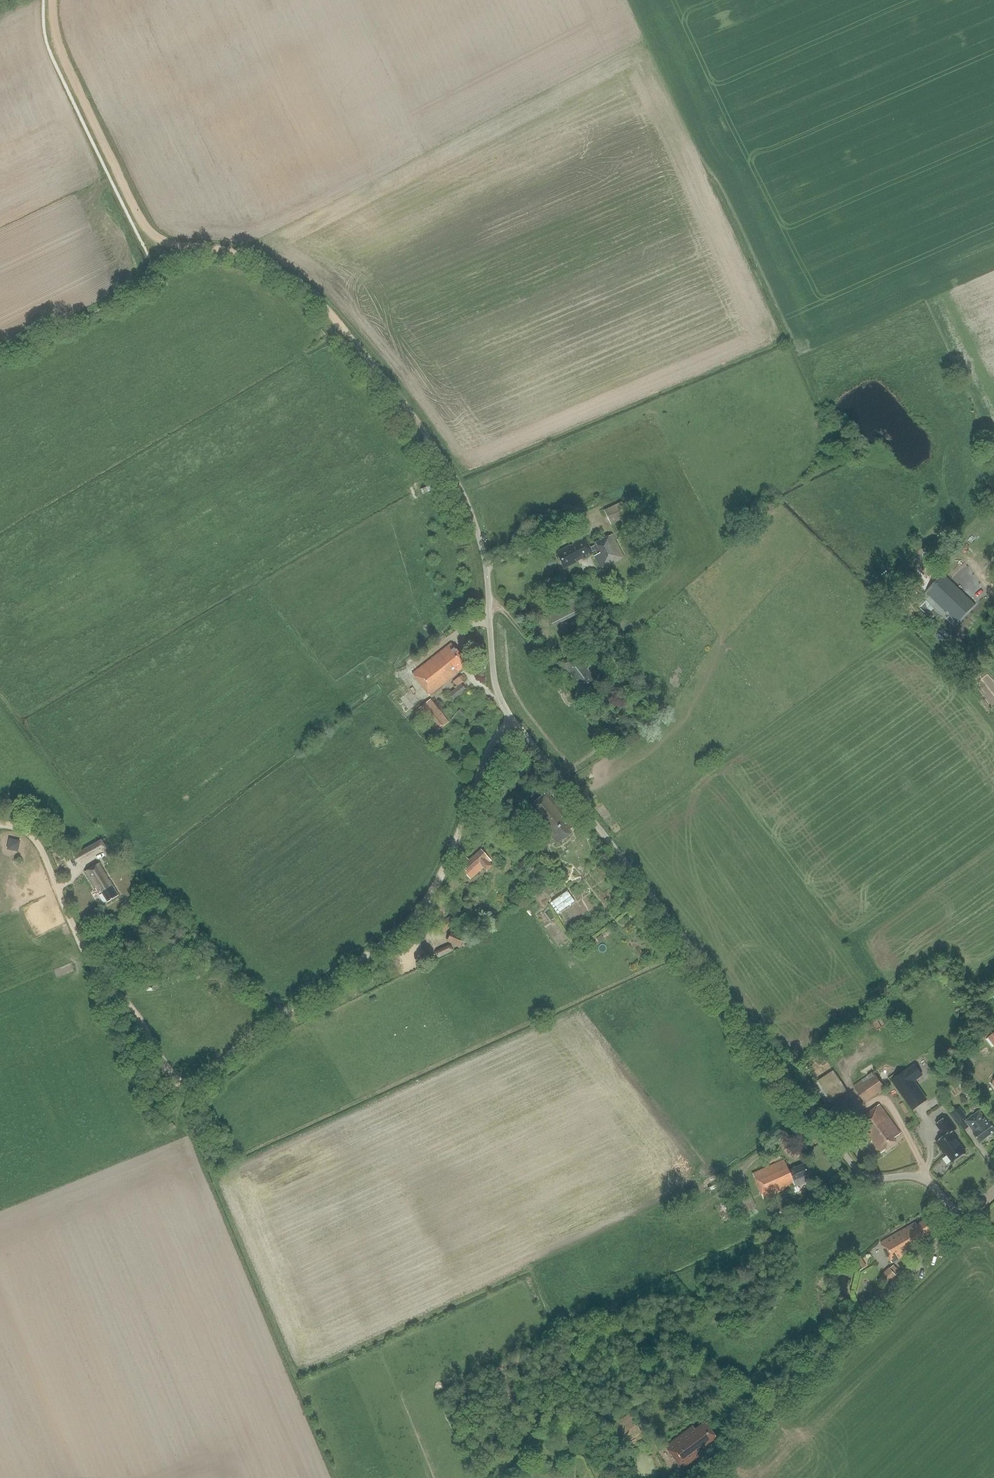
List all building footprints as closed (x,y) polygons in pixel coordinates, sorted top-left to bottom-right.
[(622,502),(604,510),(611,525),(629,517),(622,502)] [(612,535),(605,539),(596,544),(597,544),(591,547),(586,538),(567,548),(565,546),(557,550),(559,555),(557,556),(564,569),(593,554),(592,552),(595,550),(597,554),(594,556),(602,570),(624,558),(612,535)] [(956,618),(972,603),(945,576),(928,594),(945,612),(948,610),(956,618)] [(573,604),(550,614),(555,626),(578,616),(573,604)] [(464,664),(468,660),(463,654),(462,656),(451,642),(412,673),(430,695),(466,666),(464,664)] [(585,665),(595,657),(586,647),(563,665),(575,681),(577,680),(584,690),(596,680),(585,665)] [(458,687),(449,694),(453,699),(466,689),(462,684),(466,681),(462,675),(453,682),(458,687)] [(449,722),(431,699),(419,709),(437,732),(449,722)] [(568,830),(575,824),(569,816),(568,817),(562,811),(563,810),(547,791),(526,807),(557,844),(571,833),(568,830)] [(498,824),(492,828),(497,834),(502,829),(498,824)] [(495,837),(500,843),(502,842),(505,846),(510,841),(502,831),(495,837)] [(8,848),(19,851),(22,840),(11,837),(8,848)] [(74,855),(80,865),(107,849),(101,839),(74,855)] [(69,847),(59,853),(62,858),(72,852),(69,847)] [(492,861),(481,849),(469,860),(468,858),(459,867),(470,879),(483,867),(486,871),(493,866),(490,862),(492,861)] [(108,901),(119,894),(99,863),(86,871),(99,892),(101,891),(108,901)] [(535,901),(537,903),(540,906),(550,895),(549,895),(547,893),(546,892),(544,890),(542,888),(532,898),(535,901)] [(560,911),(577,902),(571,890),(554,899),(560,911)] [(450,916),(438,926),(444,933),(458,921),(455,918),(453,919),(450,916)] [(451,931),(448,938),(451,939),(449,943),(460,947),(464,936),(451,931)] [(449,945),(436,951),(435,954),(437,958),(454,950),(452,947),(449,945)] [(917,1087),(912,1080),(922,1073),(915,1064),(894,1079),(905,1095),(917,1087)] [(825,1107),(848,1093),(834,1071),(811,1085),(825,1107)] [(873,1073),(854,1085),(865,1103),(885,1090),(873,1073)] [(894,1137),(901,1132),(880,1103),(857,1120),(881,1152),(897,1141),(894,1137)] [(952,1113),(965,1130),(971,1126),(975,1132),(974,1133),(980,1142),(986,1138),(988,1138),(991,1136),(991,1134),(993,1132),(993,1127),(990,1121),(988,1123),(979,1111),(966,1121),(964,1119),(967,1116),(961,1107),(952,1113)] [(953,1162),(959,1157),(966,1152),(951,1132),(957,1128),(948,1116),(937,1124),(945,1135),(937,1142),(942,1149),(943,1148),(953,1162)] [(851,1127),(839,1136),(847,1146),(859,1137),(851,1127)] [(801,1182),(810,1178),(803,1163),(789,1169),(784,1158),(753,1172),(764,1197),(800,1180),(801,1182)] [(752,1189),(737,1192),(741,1209),(756,1206),(752,1189)] [(923,1237),(931,1233),(924,1220),(916,1225),(915,1223),(879,1244),(891,1263),(926,1242),(923,1237)] [(867,1266),(860,1255),(853,1260),(860,1271),(867,1266)] [(900,1272),(894,1265),(890,1268),(897,1275),(900,1272)] [(696,1429),(693,1426),(665,1447),(681,1468),(707,1448),(705,1447),(717,1438),(705,1422),(696,1429)]
